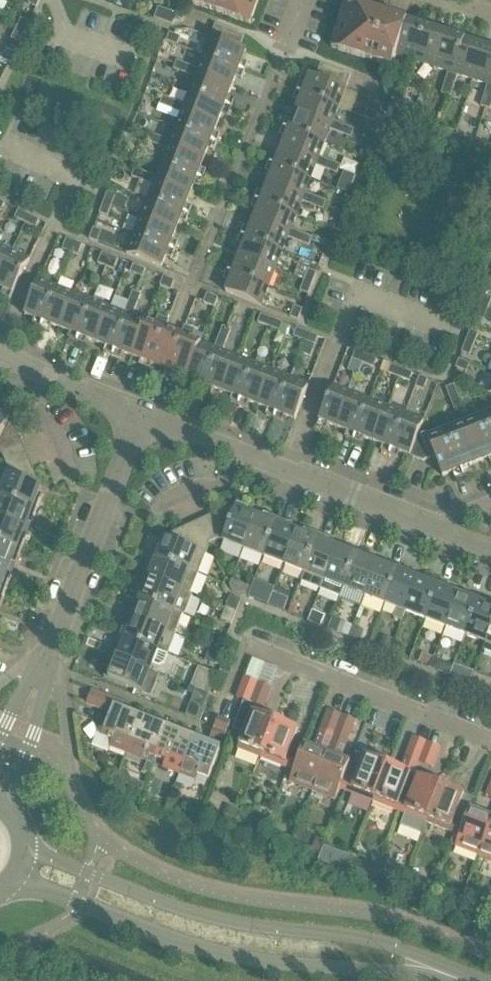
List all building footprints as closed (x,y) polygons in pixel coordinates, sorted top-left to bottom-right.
[(29,4),(37,8),(41,0),(31,0),(29,4)] [(191,4),(250,25),(259,0),(192,0),(191,4)] [(406,21),(378,12),(371,10),(347,2),(332,49),(392,68),(396,56),(395,55),(406,21)] [(159,8),(155,19),(164,22),(168,11),(159,8)] [(174,22),(177,15),(168,11),(164,22),(173,26),(174,22)] [(17,29),(25,33),(30,23),(22,19),(17,29)] [(395,55),(396,56),(414,62),(425,27),(406,21),(395,55)] [(240,48),(245,36),(216,25),(211,37),(204,56),(245,72),(248,64),(243,62),(247,51),(240,48)] [(425,27),(414,62),(434,68),(445,34),(425,27)] [(25,33),(17,29),(11,39),(19,43),(25,33)] [(181,38),(170,33),(167,42),(178,46),(181,38)] [(445,34),(434,68),(449,73),(454,74),(465,40),(445,34)] [(455,86),(458,76),(473,81),(484,46),(465,40),(454,74),(449,73),(445,83),(455,86)] [(473,81),(488,85),(490,86),(490,48),(484,46),(473,81)] [(195,78),(197,74),(232,88),(236,78),(242,80),(245,72),(204,56),(198,70),(188,66),(185,74),(195,78)] [(185,74),(188,66),(177,62),(174,70),(185,74)] [(351,77),(321,65),(316,78),(310,76),(306,86),(301,84),(297,92),(339,108),(346,90),(351,77)] [(190,92),(231,108),(234,100),(229,97),(232,88),(197,74),(195,78),(190,92)] [(442,94),(447,96),(451,97),(455,86),(445,83),(442,94)] [(231,108),(190,92),(185,106),(174,101),(171,110),(181,114),(183,110),(218,124),(222,113),(228,116),(231,108)] [(339,108),(297,92),(294,100),(300,102),(296,112),(332,126),(330,130),(351,138),(355,130),(334,122),(339,108)] [(481,107),(486,108),(490,110),(490,108),(490,98),(485,96),(481,107)] [(171,110),(174,101),(170,100),(163,97),(160,105),(171,110)] [(398,114),(402,103),(392,100),(389,111),(398,114)] [(407,117),(411,106),(402,103),(398,114),(407,117)] [(176,128),(217,144),(220,135),(215,133),(218,124),(183,110),(181,114),(176,128)] [(379,114),(368,110),(365,118),(376,122),(379,114)] [(284,128),(325,144),(330,130),(332,126),(296,112),(292,122),(287,120),(284,128)] [(217,144),(176,128),(170,142),(160,138),(157,146),(167,150),(169,146),(204,160),(208,149),(214,152),(217,144)] [(325,144),(284,128),(280,136),(286,138),(282,148),(318,162),(316,166),(327,170),(330,162),(320,158),(325,144)] [(160,138),(149,133),(146,142),(157,146),(160,138)] [(162,164),(203,180),(206,172),(201,170),(204,160),(169,146),(167,150),(162,164)] [(270,164),(311,180),(316,166),(318,162),(282,148),(279,158),(273,156),(270,164)] [(330,162),(327,170),(337,174),(341,166),(330,162)] [(203,180),(162,164),(156,178),(146,174),(143,182),(153,186),(155,182),(190,195),(194,186),(200,188),(203,180)] [(313,206),(316,198),(306,194),(311,180),(270,164),(268,168),(266,172),(268,172),(272,174),(268,184),(304,198),(302,202),(313,206)] [(132,177),(143,182),(146,174),(135,169),(132,177)] [(148,199),(189,216),(192,208),(187,205),(190,195),(155,182),(153,186),(148,199)] [(255,200),(297,216),(302,202),(304,198),(268,184),(268,185),(264,194),(259,192),(255,200)] [(116,196),(108,192),(104,203),(112,206),(116,196)] [(316,198),(313,206),(323,210),(325,207),(327,202),(316,198)] [(189,216),(148,199),(141,217),(177,231),(180,221),(186,224),(189,216)] [(297,216),(255,200),(252,208),(258,210),(254,220),(290,234),(288,238),(299,242),(302,234),(291,230),(297,216)] [(104,203),(100,214),(108,217),(112,206),(104,203)] [(15,218),(26,223),(29,216),(19,211),(15,218)] [(36,228),(40,221),(29,216),(26,223),(36,228)] [(134,235),(175,251),(178,243),(173,241),(177,231),(141,217),(134,235)] [(241,236),(283,252),(288,238),(290,234),(254,220),(250,230),(245,228),(241,236)] [(102,232),(94,229),(90,240),(98,243),(102,232)] [(302,234),(299,242),(309,246),(311,241),(313,238),(302,234)] [(127,254),(162,268),(166,257),(172,259),(175,251),(134,235),(127,254)] [(283,252),(241,236),(238,244),(244,246),(240,256),(276,270),(283,252)] [(313,238),(311,241),(327,247),(329,242),(313,236),(313,238)] [(75,242),(67,239),(63,250),(71,253),(75,242)] [(78,256),(83,245),(75,242),(71,253),(78,256)] [(12,251),(0,245),(0,276),(12,251)] [(30,260),(12,251),(0,276),(0,288),(5,290),(2,296),(11,300),(30,260)] [(106,267),(111,256),(103,253),(98,264),(106,267)] [(111,256),(106,267),(114,270),(118,259),(111,256)] [(276,270),(240,256),(237,266),(231,264),(228,272),(269,288),(276,270)] [(295,277),(305,281),(304,281),(313,285),(320,266),(302,259),(295,277)] [(136,264),(133,271),(139,280),(145,276),(136,264)] [(262,306),(268,290),(269,288),(228,272),(224,280),(230,282),(226,293),(262,306)] [(164,277),(161,286),(171,291),(172,290),(175,281),(164,277)] [(39,280),(25,315),(36,319),(33,325),(41,328),(58,287),(39,280)] [(301,292),(309,295),(313,285),(304,281),(301,292)] [(62,329),(75,294),(58,287),(41,328),(49,331),(52,326),(62,329)] [(137,306),(141,295),(133,292),(129,302),(137,306)] [(75,294),(62,329),(71,333),(69,339),(77,342),(93,301),(75,294)] [(204,303),(215,308),(219,298),(208,294),(204,303)] [(481,306),(489,309),(490,303),(490,298),(484,296),(481,306)] [(97,343),(111,308),(93,301),(77,342),(85,345),(87,340),(97,343)] [(129,302),(125,313),(111,308),(97,343),(107,347),(105,353),(113,356),(129,315),(133,316),(137,306),(129,302)] [(481,306),(476,317),(484,320),(489,309),(481,306)] [(303,310),(295,307),(290,318),(299,321),(303,310)] [(129,315),(113,356),(121,359),(123,353),(133,357),(147,322),(133,316),(129,315)] [(258,323),(268,327),(271,319),(268,318),(261,315),(258,323)] [(155,325),(147,322),(133,357),(160,368),(186,378),(200,342),(192,339),(196,330),(185,326),(182,335),(174,332),(166,329),(169,320),(158,316),(155,325)] [(271,319),(268,327),(280,331),(283,323),(271,319)] [(223,327),(219,338),(227,341),(231,330),(223,327)] [(294,337),(305,341),(308,333),(297,329),(294,337)] [(466,342),(474,345),(478,335),(470,331),(466,342)] [(307,355),(311,344),(315,345),(319,337),(308,333),(305,341),(300,352),(307,355)] [(219,338),(215,348),(200,342),(186,378),(197,382),(195,388),(203,391),(219,350),(223,351),(227,341),(219,338)] [(474,345),(466,342),(462,353),(470,356),(474,345)] [(222,392),(236,356),(223,351),(219,350),(203,391),(211,394),(213,389),(222,392)] [(364,364),(367,356),(356,352),(353,360),(364,364)] [(236,356),(222,392),(233,396),(231,402),(238,405),(254,363),(236,356)] [(367,356),(364,364),(374,368),(377,360),(367,356)] [(470,364),(459,360),(456,368),(467,372),(470,364)] [(259,406),(273,370),(254,363),(238,405),(247,408),(249,402),(259,406)] [(399,378),(402,370),(392,365),(388,374),(399,378)] [(267,416),(268,416),(275,419),(291,377),(273,370),(259,406),(268,410),(269,410),(268,413),(267,416)] [(402,370),(399,378),(410,382),(413,374),(402,370)] [(296,420),(310,385),(291,377),(275,419),(283,422),(285,416),(296,420)] [(424,391),(428,380),(420,377),(416,388),(424,391)] [(451,399),(459,396),(455,385),(446,389),(451,399)] [(333,386),(317,427),(326,430),(329,425),(338,428),(352,393),(333,386)] [(354,441),(369,400),(352,393),(338,428),(348,432),(346,438),(354,441)] [(459,396),(451,399),(455,410),(463,407),(459,396)] [(369,400),(354,441),(362,444),(364,438),(374,442),(388,407),(369,400)] [(390,455),(406,414),(388,407),(374,442),(384,446),(382,452),(390,455)] [(2,455),(23,446),(19,436),(13,421),(10,420),(12,415),(0,409),(0,454),(2,455)] [(431,458),(423,437),(419,436),(425,421),(406,414),(390,455),(398,458),(400,452),(423,461),(431,458)] [(484,420),(466,427),(480,462),(489,459),(490,463),(490,438),(484,420)] [(448,434),(464,476),(472,473),(470,466),(480,462),(466,427),(448,434)] [(435,457),(443,477),(454,473),(456,479),(464,476),(448,434),(429,441),(435,457)] [(2,455),(7,467),(29,458),(23,446),(2,455)] [(39,481),(33,469),(29,458),(7,467),(10,472),(9,474),(0,495),(38,509),(42,498),(44,495),(39,493),(42,487),(37,485),(39,481)] [(0,495),(0,518),(26,528),(28,522),(32,524),(38,509),(0,495)] [(231,506),(215,514),(203,519),(213,541),(217,539),(244,549),(257,516),(251,514),(253,509),(238,503),(236,508),(231,506)] [(262,518),(257,516),(244,549),(264,557),(268,547),(279,519),(268,515),(264,514),(262,518)] [(0,518),(0,541),(22,550),(28,535),(24,533),(26,528),(0,518)] [(208,543),(213,541),(203,519),(193,524),(203,545),(208,543)] [(284,565),(297,532),(292,529),(293,525),(279,519),(268,547),(264,557),(268,558),(284,565)] [(193,524),(182,529),(171,534),(169,539),(165,537),(162,543),(158,541),(152,556),(199,575),(210,546),(208,543),(203,545),(193,524)] [(304,573),(319,535),(304,529),(303,534),(297,532),(284,565),(304,573)] [(321,590),(325,580),(337,547),(332,545),(334,541),(319,535),(304,573),(301,582),(321,590)] [(10,568),(12,563),(17,564),(22,550),(0,541),(0,564),(10,568)] [(337,547),(325,580),(345,588),(360,551),(345,545),(343,549),(337,547)] [(360,551),(345,588),(365,596),(378,563),(373,561),(375,557),(360,551)] [(149,578),(191,595),(199,575),(152,556),(146,571),(151,573),(149,578)] [(378,563),(365,596),(386,604),(400,566),(385,561),(384,565),(378,563)] [(0,564),(0,587),(7,590),(12,575),(8,573),(10,568),(0,564)] [(402,621),(406,612),(419,579),(413,577),(415,572),(400,566),(386,604),(396,608),(393,618),(402,621)] [(419,579),(406,612),(426,620),(440,582),(426,576),(424,581),(419,579)] [(136,596),(183,615),(185,616),(193,595),(191,595),(149,578),(147,583),(142,582),(136,596)] [(233,579),(230,586),(232,591),(244,596),(248,598),(251,590),(233,579)] [(252,588),(248,598),(250,598),(260,602),(268,605),(269,606),(275,588),(255,580),(252,588)] [(440,582),(426,620),(446,628),(459,594),(453,592),(455,588),(440,582)] [(466,635),(481,598),(466,592),(464,596),(459,594),(446,628),(466,635)] [(133,618),(175,635),(183,615),(136,596),(131,611),(135,613),(133,618)] [(286,600),(274,596),(271,605),(282,609),(286,600)] [(242,601),(231,597),(226,608),(237,613),(242,601)] [(466,635),(486,643),(490,631),(490,602),(481,598),(466,635)] [(221,622),(232,626),(237,613),(226,608),(221,622)] [(321,613),(314,610),(309,621),(317,624),(321,613)] [(121,637),(168,655),(175,635),(133,618),(131,624),(126,622),(121,637)] [(353,626),(343,623),(340,630),(350,634),(353,626)] [(363,630),(354,627),(350,636),(360,640),(363,630)] [(226,640),(215,636),(210,649),(221,653),(225,642),(226,640)] [(163,668),(168,655),(121,637),(115,651),(120,653),(117,658),(151,672),(153,664),(163,668)] [(385,638),(381,648),(390,651),(394,641),(385,638)] [(402,655),(405,647),(396,644),(393,651),(402,655)] [(205,662),(216,666),(221,653),(210,649),(205,662)] [(430,665),(432,658),(423,654),(420,662),(430,665)] [(105,678),(142,693),(151,672),(117,658),(115,664),(111,662),(105,678)] [(454,667),(442,663),(438,671),(450,676),(454,667)] [(213,674),(202,669),(194,689),(197,690),(205,693),(213,674)] [(469,683),(472,674),(461,669),(458,679),(469,683)] [(475,672),(470,684),(490,692),(490,678),(475,672)] [(245,678),(237,698),(244,701),(250,703),(258,683),(245,678)] [(261,715),(268,698),(272,688),(271,688),(268,687),(258,683),(250,703),(244,701),(233,729),(244,733),(238,749),(261,758),(268,740),(276,720),(268,717),(261,715)] [(192,702),(201,705),(201,704),(205,693),(197,690),(192,702)] [(113,741),(111,747),(127,754),(142,716),(115,706),(117,701),(92,691),(87,704),(111,714),(102,736),(113,741)] [(329,710),(321,731),(334,736),(342,716),(329,710)] [(142,716),(127,754),(143,760),(146,753),(156,757),(168,727),(142,716)] [(341,759),(348,741),(356,721),(342,716),(334,736),(328,753),(327,753),(313,791),(336,800),(340,789),(350,762),(341,759)] [(212,735),(209,743),(194,737),(180,774),(196,781),(199,774),(210,778),(231,723),(219,718),(215,728),(212,735)] [(268,761),(288,769),(294,771),(304,744),(294,740),(298,729),(276,720),(268,740),(261,758),(268,761)] [(168,727),(156,757),(166,761),(164,768),(180,774),(194,737),(168,727)] [(411,774),(414,776),(419,763),(427,743),(414,738),(401,769),(388,764),(373,802),(396,811),(411,774)] [(427,743),(419,763),(433,769),(441,748),(427,743)] [(294,771),(289,782),(313,791),(327,753),(304,744),(294,771)] [(350,762),(340,789),(345,791),(373,802),(388,764),(365,755),(361,766),(350,762)] [(419,776),(404,814),(405,814),(401,826),(423,834),(427,823),(442,785),(419,776)] [(131,778),(128,785),(141,790),(144,783),(131,778)] [(454,833),(460,836),(470,809),(460,805),(465,794),(442,785),(427,823),(454,833)] [(456,847),(478,856),(490,824),(490,817),(470,809),(460,836),(456,847)] [(478,856),(490,861),(490,824),(478,856)] [(339,852),(334,865),(345,870),(350,856),(339,852)] [(407,875),(403,886),(415,891),(419,879),(407,875)]
